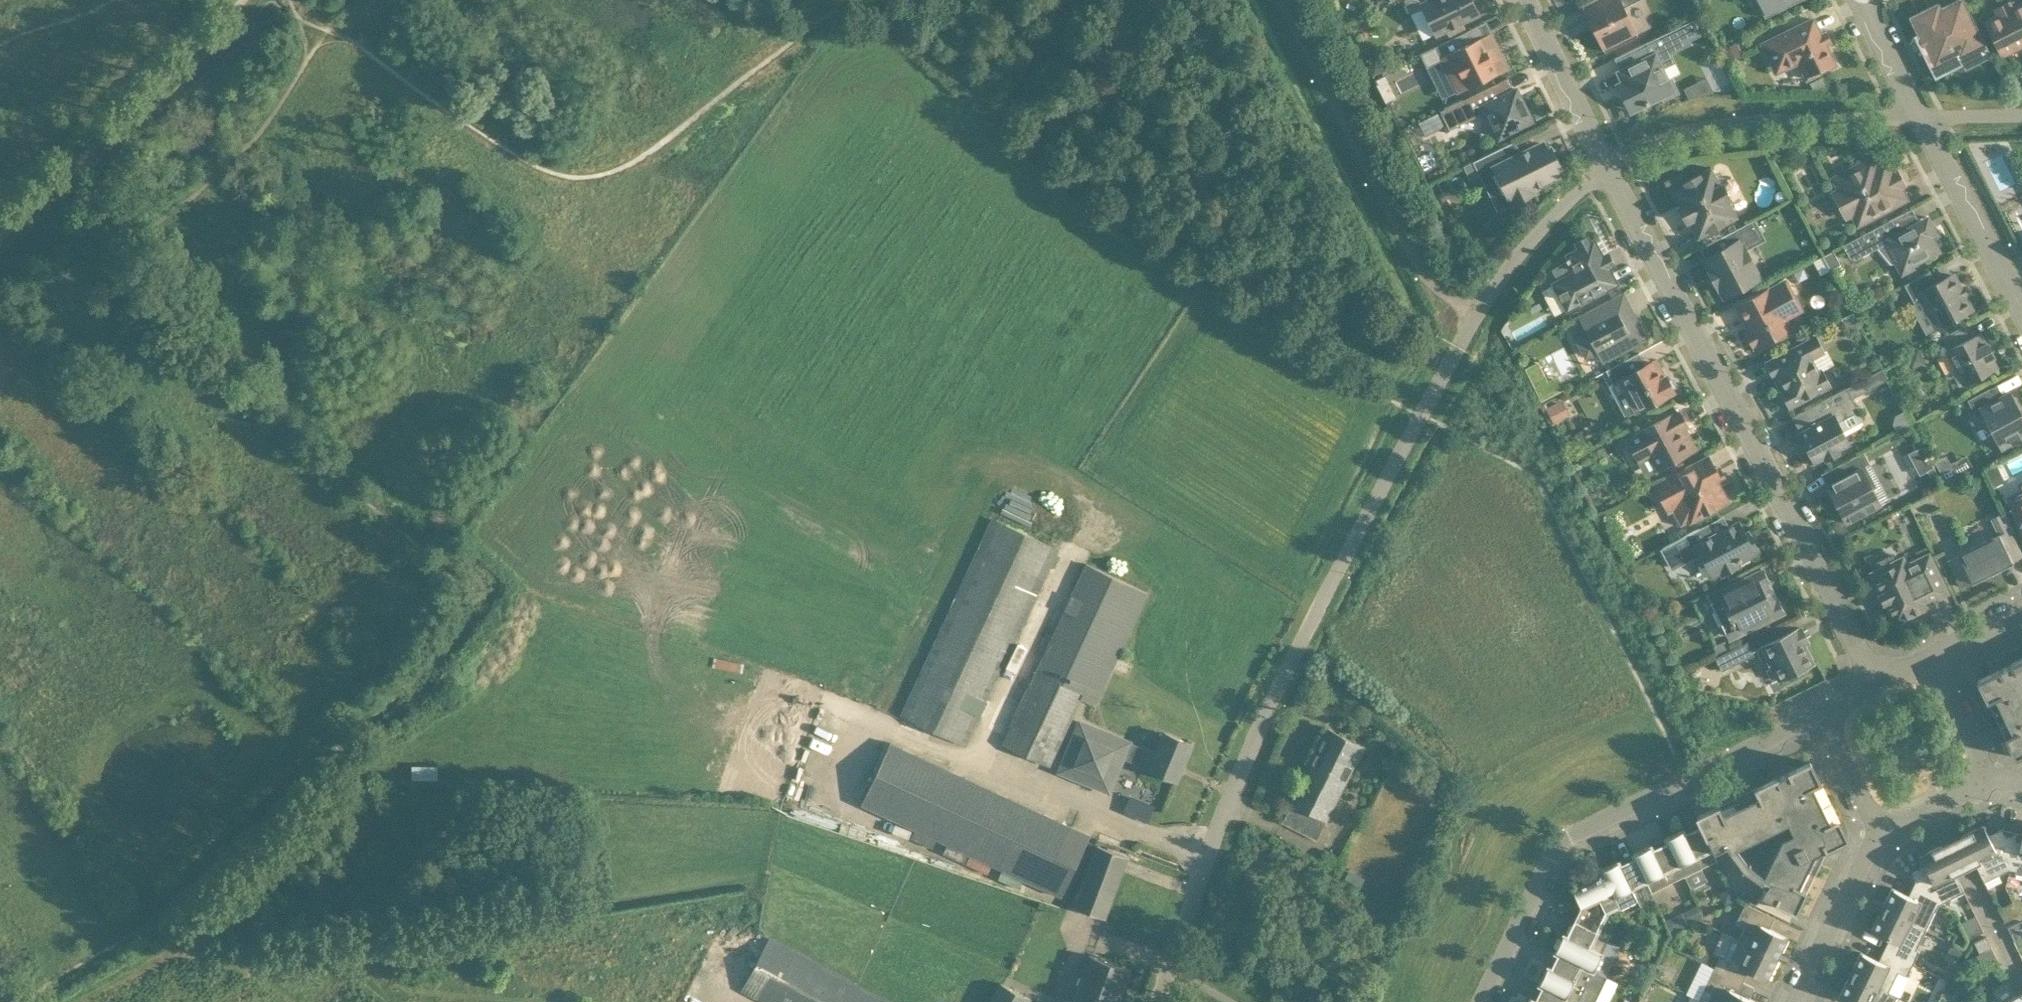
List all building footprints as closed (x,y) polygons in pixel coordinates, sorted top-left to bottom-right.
[(1412,11),(1423,5),(1437,33),(1479,12),(1473,0),(1406,0),(1412,11)] [(1583,4),(1591,22),(1597,33),(1605,50),(1623,42),(1638,35),(1629,17),(1627,18),(1622,7),(1635,0),(1590,0),(1583,4)] [(1765,17),(1799,0),(1757,0),(1765,17)] [(1920,33),(1921,36),(1920,36),(1924,45),(1925,44),(1935,64),(1960,51),(1961,53),(1983,42),(1962,0),(1957,0),(1940,8),(1937,3),(1912,16),(1920,33)] [(1997,16),(1986,21),(2002,53),(2021,43),(2021,3),(1997,16)] [(1423,5),(1412,11),(1426,39),(1437,33),(1423,5)] [(1813,18),(1762,42),(1774,66),(1777,73),(1800,62),(1807,78),(1836,64),(1826,44),(1821,32),(1813,18)] [(1630,110),(1643,104),(1644,105),(1649,102),(1649,101),(1663,94),(1664,97),(1677,91),(1671,77),(1668,79),(1661,66),(1673,60),(1669,52),(1689,42),(1687,38),(1698,33),(1692,19),(1615,57),(1621,69),(1619,70),(1623,80),(1617,83),(1630,110)] [(1433,47),(1420,53),(1426,66),(1439,60),(1455,92),(1468,85),(1490,75),(1507,66),(1501,52),(1496,55),(1486,35),(1480,24),(1462,32),(1433,47)] [(1737,42),(1723,49),(1730,63),(1744,56),(1737,42)] [(1442,98),(1455,92),(1439,60),(1426,66),(1442,98)] [(1374,62),(1368,65),(1373,74),(1382,70),(1379,63),(1374,62)] [(1385,74),(1374,79),(1378,88),(1389,82),(1385,74)] [(1508,76),(1490,85),(1440,110),(1447,123),(1449,128),(1487,110),(1500,136),(1532,120),(1527,110),(1528,109),(1522,98),(1517,88),(1514,89),(1508,76)] [(1706,76),(1683,87),(1688,97),(1692,95),(1704,94),(1712,90),(1706,76)] [(1822,76),(1810,82),(1813,89),(1828,89),(1822,76)] [(1395,96),(1389,82),(1378,88),(1385,101),(1395,96)] [(1436,130),(1447,123),(1440,110),(1429,116),(1436,130)] [(1429,116),(1418,121),(1425,135),(1436,130),(1429,116)] [(1475,160),(1464,165),(1470,177),(1481,172),(1497,173),(1512,204),(1537,191),(1534,184),(1559,172),(1557,168),(1562,165),(1552,144),(1547,146),(1545,142),(1519,155),(1513,141),(1475,160)] [(1894,173),(1892,169),(1886,158),(1873,165),(1871,161),(1857,168),(1856,164),(1833,176),(1858,224),(1907,198),(1900,184),(1902,183),(1896,172),(1894,173)] [(1684,171),(1666,181),(1675,199),(1678,198),(1681,204),(1679,205),(1687,221),(1690,220),(1698,237),(1737,216),(1728,199),(1733,196),(1723,178),(1718,181),(1711,167),(1688,179),(1684,171)] [(1497,173),(1481,172),(1500,210),(1512,204),(1497,173)] [(1912,207),(1843,244),(1850,258),(1853,256),(1854,259),(1889,241),(1898,259),(1895,261),(1902,273),(1914,267),(1913,263),(1939,249),(1931,234),(1936,231),(1928,216),(1919,220),(1912,207)] [(1707,258),(1712,269),(1725,292),(1728,291),(1729,293),(1741,286),(1740,284),(1757,276),(1742,247),(1761,237),(1752,220),(1704,245),(1710,256),(1707,258)] [(1591,241),(1589,239),(1578,245),(1579,247),(1568,253),(1569,256),(1566,258),(1567,260),(1552,268),(1558,279),(1554,282),(1568,308),(1617,282),(1594,239),(1591,241)] [(1823,254),(1830,268),(1841,263),(1833,249),(1823,254)] [(1930,270),(1912,279),(1905,283),(1915,303),(1925,297),(1940,326),(1971,309),(1952,273),(1936,281),(1930,270)] [(1754,293),(1736,302),(1750,330),(1746,332),(1754,346),(1758,344),(1759,347),(1781,336),(1783,337),(1789,333),(1789,331),(1791,330),(1790,328),(1791,326),(1788,320),(1786,319),(1785,317),(1797,311),(1799,303),(1789,285),(1785,276),(1768,286),(1754,293)] [(1613,300),(1595,309),(1580,317),(1586,327),(1575,333),(1587,354),(1597,349),(1603,359),(1635,342),(1629,332),(1633,330),(1630,326),(1634,324),(1627,311),(1624,313),(1622,309),(1618,310),(1613,300)] [(1841,317),(1849,331),(1860,325),(1853,311),(1841,317)] [(1950,332),(1943,336),(1949,348),(1947,349),(1957,369),(1953,371),(1960,384),(1964,382),(1965,383),(1979,376),(1997,367),(1992,358),(1996,356),(1987,340),(1983,342),(1979,332),(1974,335),(1967,323),(1950,332)] [(1816,335),(1784,352),(1766,361),(1774,376),(1779,374),(1786,388),(1781,390),(1789,406),(1830,384),(1822,369),(1818,371),(1811,357),(1824,350),(1816,335)] [(1919,349),(1906,356),(1912,368),(1926,361),(1919,349)] [(1661,377),(1652,361),(1646,364),(1639,351),(1606,369),(1614,382),(1624,377),(1640,409),(1674,391),(1672,386),(1675,385),(1671,377),(1668,379),(1665,374),(1661,377)] [(1538,360),(1524,367),(1533,386),(1548,379),(1538,360)] [(1876,371),(1864,377),(1870,388),(1882,382),(1876,371)] [(1864,377),(1847,386),(1853,397),(1870,388),(1864,377)] [(1799,432),(1793,435),(1802,451),(1808,448),(1814,460),(1825,455),(1826,458),(1839,451),(1837,448),(1849,442),(1838,421),(1859,410),(1853,397),(1847,386),(1812,405),(1794,414),(1803,430),(1799,432)] [(1990,387),(1968,399),(1976,414),(1981,412),(2000,446),(2021,434),(2021,411),(2012,392),(1997,400),(1990,387)] [(1558,401),(1546,407),(1554,422),(1566,416),(1558,401)] [(1671,412),(1654,422),(1638,430),(1639,432),(1627,438),(1639,460),(1650,453),(1658,468),(1692,450),(1680,429),(1688,425),(1680,409),(1672,414),(1671,412)] [(1921,439),(1913,443),(1916,448),(1927,469),(1930,475),(1938,471),(1921,439)] [(1833,479),(1826,483),(1837,504),(1847,522),(1864,513),(1881,504),(1873,488),(1877,486),(1866,464),(1870,462),(1864,450),(1828,469),(1833,479)] [(1946,453),(1935,459),(1940,468),(1951,462),(1950,461),(1946,453)] [(1691,464),(1654,483),(1666,505),(1670,512),(1683,504),(1691,520),(1711,509),(1728,500),(1719,483),(1723,481),(1727,479),(1719,465),(1715,467),(1708,454),(1691,464)] [(1997,465),(1986,470),(1994,486),(2004,481),(1997,465)] [(2009,500),(2013,508),(2012,509),(2021,529),(2021,493),(2009,500)] [(1952,567),(1961,585),(2021,555),(2021,552),(2002,512),(1990,517),(1998,534),(1947,559),(1952,567)] [(903,714),(965,743),(1056,548),(994,518),(903,714)] [(1687,533),(1662,546),(1672,566),(1697,553),(1702,562),(1703,561),(1712,578),(1723,572),(1738,564),(1736,561),(1755,551),(1754,549),(1757,547),(1749,531),(1745,533),(1739,521),(1730,526),(1711,536),(1704,524),(1687,533)] [(1897,559),(1889,562),(1871,571),(1881,592),(1879,593),(1879,594),(1882,593),(1885,600),(1883,601),(1884,602),(1886,601),(1896,621),(1927,606),(1926,602),(1948,592),(1929,553),(1901,567),(1897,559)] [(1097,704),(1107,682),(1113,668),(1119,656),(1149,591),(1087,562),(1003,743),(1050,764),(1081,697),(1097,704)] [(1763,567),(1745,576),(1713,592),(1734,636),(1750,628),(1749,628),(1765,620),(1765,621),(1785,611),(1779,598),(1770,602),(1761,584),(1770,580),(1763,567)] [(1769,657),(1767,658),(1771,666),(1777,664),(1783,677),(1814,662),(1797,628),(1763,644),(1769,657)] [(1725,640),(1714,646),(1718,654),(1729,649),(1725,640)] [(1715,656),(1722,670),(1754,654),(1748,640),(1715,656)] [(1977,679),(2015,756),(2021,752),(2021,657),(1977,679)] [(1156,750),(1079,719),(1059,768),(1109,790),(1123,757),(1177,779),(1192,743),(1164,731),(1156,750)] [(1328,725),(1291,802),(1327,819),(1364,742),(1328,725)] [(864,803),(1047,888),(1075,828),(892,744),(864,803)] [(1824,850),(1825,850),(1826,848),(1847,837),(1810,760),(1697,815),(1702,825),(1701,825),(1714,850),(1727,844),(1743,867),(1765,884),(1761,893),(1796,910),(1818,864),(1819,862),(1818,861),(1818,862),(1813,854),(1824,849),(1824,850)] [(1125,809),(1148,818),(1154,804),(1131,795),(1125,809)] [(1966,866),(1975,862),(1976,864),(1980,872),(1984,881),(1998,874),(2010,868),(2008,864),(2005,858),(2009,837),(2006,836),(2002,828),(1988,834),(1983,823),(1982,824),(1977,827),(1961,834),(1952,839),(1946,842),(1942,844),(1955,870),(1956,871),(1966,866)] [(1683,828),(1666,837),(1691,888),(1707,880),(1701,867),(1702,866),(1718,858),(1701,825),(1685,832),(1683,828)] [(2002,827),(2006,836),(2009,837),(2005,858),(2008,864),(2010,868),(2017,870),(2016,872),(2021,873),(2021,832),(2002,827)] [(1651,844),(1634,852),(1636,857),(1652,891),(1670,882),(1669,882),(1684,875),(1691,888),(1666,837),(1665,837),(1668,841),(1653,848),(1651,844)] [(1916,880),(1915,883),(1934,893),(1939,903),(1965,890),(1955,871),(1956,871),(1955,870),(1942,844),(1927,851),(1928,853),(1922,856),(1921,854),(1920,854),(1925,865),(1912,872),(1916,880)] [(1073,907),(1103,919),(1128,858),(1098,846),(1073,907)] [(1610,864),(1601,868),(1604,872),(1620,906),(1637,898),(1631,886),(1633,885),(1646,879),(1646,878),(1639,864),(1636,857),(1635,857),(1626,861),(1621,864),(1619,860),(1610,864)] [(1582,906),(1575,920),(1597,930),(1607,909),(1618,904),(1619,907),(1620,906),(1601,868),(1603,873),(1573,887),(1582,906)] [(1887,902),(1884,908),(1920,926),(1926,928),(1935,909),(1936,909),(1939,903),(1934,893),(1915,883),(1909,895),(1892,886),(1885,901),(1887,902)] [(2013,892),(2009,891),(2013,900),(2020,913),(2021,913),(2021,899),(2016,898),(2013,892)] [(2005,920),(2020,913),(2013,900),(1998,907),(2005,920)] [(1744,927),(1739,938),(1774,956),(1777,949),(1780,951),(1787,936),(1769,927),(1774,915),(1746,902),(1736,922),(1744,927)] [(1675,915),(1667,919),(1672,931),(1703,916),(1697,904),(1688,909),(1692,918),(1679,923),(1675,915)] [(1890,937),(1885,948),(1913,962),(1919,950),(1916,948),(1926,928),(1920,926),(1884,908),(1881,914),(1879,913),(1872,928),(1890,937)] [(1564,933),(1555,950),(1559,952),(1593,968),(1609,936),(1597,930),(1575,920),(1568,935),(1564,933)] [(2008,926),(2013,935),(2015,940),(2021,937),(2019,932),(2021,931),(2021,920),(2008,926)] [(1720,955),(1714,966),(1743,980),(1748,969),(1766,978),(1774,962),(1772,961),(1774,956),(1739,938),(1730,934),(1725,932),(1715,953),(1720,955)] [(1992,946),(1987,935),(1975,941),(1980,952),(1992,946)] [(744,988),(769,1001),(892,1001),(771,937),(744,988)] [(1650,941),(1644,953),(1657,959),(1662,947),(1650,941)] [(1952,943),(1948,951),(1959,956),(1963,948),(1952,943)] [(1996,955),(1992,946),(1980,952),(1977,954),(1981,963),(1996,955)] [(1856,967),(1853,973),(1889,990),(1888,991),(1897,995),(1899,996),(1909,976),(1907,975),(1913,962),(1885,948),(1879,960),(1861,951),(1854,966),(1856,967)] [(1699,949),(1695,957),(1706,962),(1709,954),(1699,949)] [(1539,982),(1544,984),(1578,1001),(1580,1001),(1594,1001),(1607,976),(1593,969),(1593,968),(1559,952),(1559,953),(1555,961),(1552,967),(1548,965),(1539,982)] [(1072,1001),(1117,1001),(1130,968),(1112,961),(1091,953),(1072,1001)] [(1647,957),(1644,963),(1645,970),(1652,973),(1657,962),(1647,957)] [(1656,966),(1652,974),(1660,978),(1663,970),(1656,966)] [(1704,987),(1713,991),(1708,1001),(1755,1001),(1756,1000),(1748,997),(1754,986),(1743,980),(1714,966),(1707,981),(1704,987)] [(1859,1001),(1894,1001),(1897,995),(1888,991),(1889,990),(1853,973),(1850,979),(1848,978),(1840,993),(1859,1001)] [(2008,979),(1993,990),(1998,996),(1990,1001),(2021,1001),(2021,989),(2015,993),(2008,979)] [(1578,1001),(1539,982),(1539,983),(1543,985),(1536,999),(1532,997),(1530,1001),(1577,1001),(1578,1001)]
